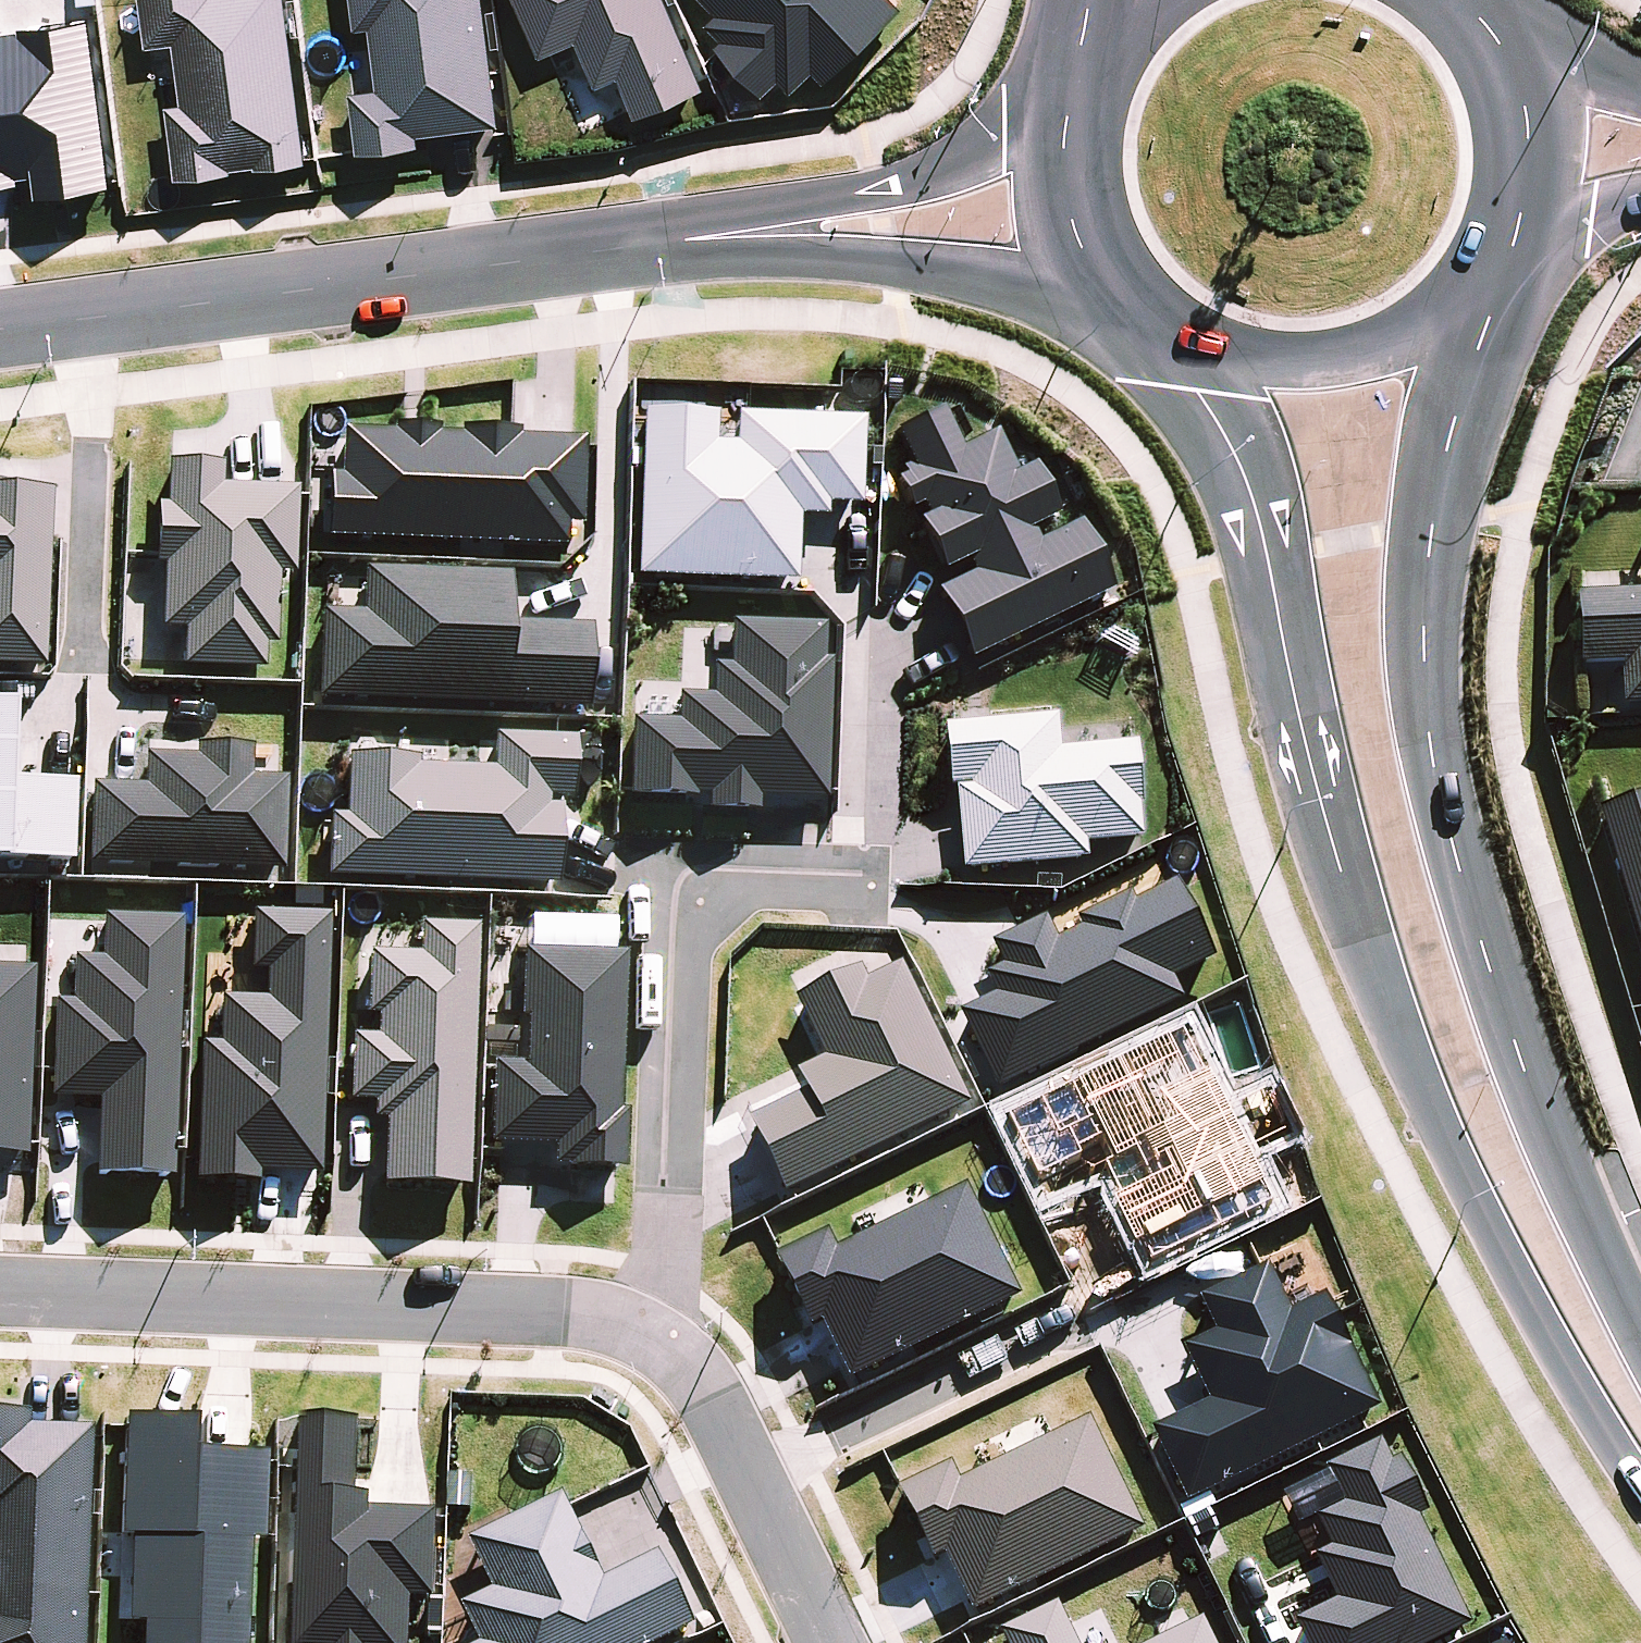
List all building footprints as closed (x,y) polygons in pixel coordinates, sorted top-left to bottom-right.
[(148,44),(175,41),(182,99),(168,101),(178,174),(309,157),(290,0),(143,0),(148,44)] [(357,26),(370,24),(379,83),(350,87),(359,144),(501,123),(483,0),(353,0),(357,26)] [(637,113),(706,84),(670,0),(519,0),(542,54),(576,39),(596,84),(620,74),(637,113)] [(703,24),(778,102),(814,67),(826,78),(903,4),(899,0),(705,0),(716,11),(703,24)] [(37,179),(38,192),(113,182),(91,14),(3,26),(0,2),(0,183),(37,179)] [(957,449),(939,410),(891,433),(907,467),(893,474),(939,571),(963,560),(969,573),(933,591),(965,660),(1107,592),(1074,522),(1033,541),(1027,528),(1052,516),(1028,466),(1011,474),(991,432),(957,449)] [(858,507),(861,419),(729,414),(728,443),(713,443),(714,415),(639,412),(633,577),(793,583),(795,516),(824,517),(825,506),(858,507)] [(564,549),(565,526),(577,527),(581,439),(334,426),(328,537),(564,549)] [(267,671),(272,578),(293,579),(299,488),(219,483),(220,465),(163,462),(153,627),(181,628),(179,666),(267,671)] [(45,666),(47,492),(0,491),(0,666),(45,666)] [(1637,527),(1640,594),(1571,598),(1575,672),(1618,669),(1620,710),(1640,708),(1640,527),(1637,527)] [(508,574),(361,568),(360,612),(319,611),(315,700),(586,711),(589,627),(506,623),(508,574)] [(726,665),(709,665),(709,695),(673,695),(673,719),(627,719),(626,801),(825,801),(825,625),(726,624),(726,665)] [(20,782),(8,781),(13,703),(0,702),(0,861),(54,864),(55,851),(16,849),(16,839),(31,840),(32,828),(17,827),(20,782)] [(1147,839),(1136,745),(1061,754),(1057,716),(948,729),(965,875),(1088,860),(1086,846),(1147,839)] [(341,815),(328,814),(325,876),(553,888),(558,800),(569,800),(572,738),(491,734),(489,765),(344,758),(341,815)] [(249,778),(250,751),(140,750),(140,785),(87,784),(86,867),(283,869),(284,778),(249,778)] [(1596,814),(1640,960),(1640,800),(1596,814)] [(1057,940),(1046,919),(991,947),(1001,969),(986,977),(996,996),(958,1015),(998,1094),(1182,1003),(1172,982),(1215,960),(1175,881),(1057,940)] [(260,973),(259,997),(215,996),(214,1040),(196,1040),(192,1175),(318,1178),(325,914),(248,912),(247,972),(260,973)] [(66,954),(65,998),(50,998),(47,1099),(95,1100),(92,1177),(172,1179),(180,918),(100,916),(99,955),(66,954)] [(367,953),(364,1034),(348,1033),(346,1107),(377,1108),(374,1180),(467,1183),(476,923),(417,921),(416,954),(367,953)] [(488,1062),(488,1144),(550,1144),(550,1168),(621,1168),(620,950),(520,950),(520,1062),(488,1062)] [(36,961),(0,960),(0,1160),(28,1161),(36,961)] [(795,1004),(823,1061),(798,1073),(807,1093),(750,1120),(787,1196),(971,1107),(902,965),(869,981),(863,970),(795,1004)] [(965,1188),(837,1252),(828,1234),(782,1257),(845,1385),(1020,1299),(965,1188)] [(1200,1302),(1216,1335),(1184,1351),(1210,1403),(1153,1431),(1188,1504),(1378,1411),(1323,1299),(1289,1316),(1266,1269),(1200,1302)] [(88,1426),(24,1424),(24,1410),(0,1410),(0,1642),(81,1642),(88,1426)] [(249,1538),(260,1538),(265,1454),(208,1450),(210,1423),(124,1417),(116,1534),(128,1535),(122,1620),(140,1621),(139,1642),(242,1642),(249,1538)] [(972,1615),(1144,1532),(1089,1419),(959,1482),(950,1464),(898,1490),(934,1562),(944,1557),(972,1615)] [(433,1601),(437,1513),(357,1509),(360,1423),(292,1420),(283,1642),(409,1642),(410,1600),(433,1601)] [(1314,1556),(1336,1603),(1294,1622),(1304,1642),(1438,1642),(1471,1628),(1385,1441),(1325,1469),(1342,1506),(1314,1519),(1328,1549),(1314,1556)] [(492,1591),(461,1606),(479,1642),(664,1642),(695,1628),(659,1555),(604,1581),(563,1496),(468,1542),(492,1591)] [(1003,1642),(1077,1642),(1059,1604),(998,1633),(1003,1642)] [(1202,1620),(1154,1642),(1213,1642),(1202,1620)]
